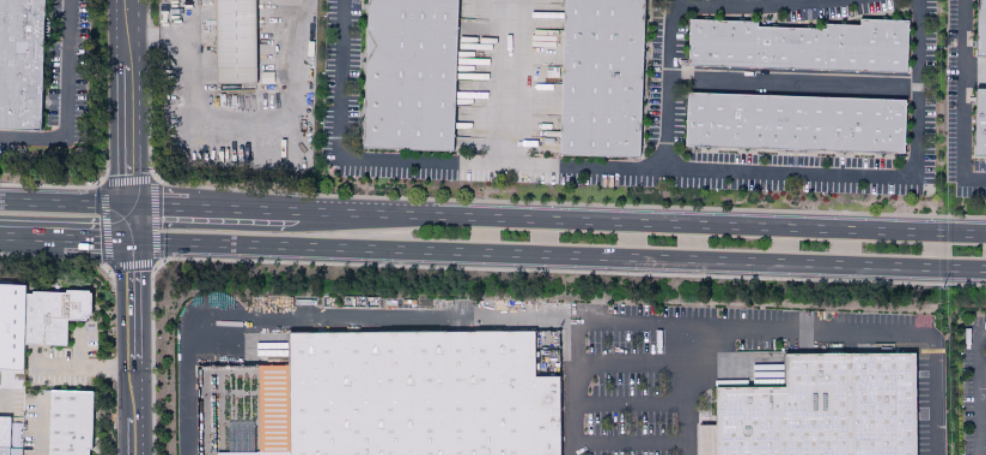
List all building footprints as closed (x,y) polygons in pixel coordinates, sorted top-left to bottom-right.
[(41,132),(45,0),(0,0),(0,130),(41,132)] [(251,0),(210,0),(212,83),(254,82),(251,0)] [(451,151),(455,0),(362,0),(358,149),(451,151)] [(635,158),(640,0),(559,0),(554,155),(635,158)] [(985,56),(985,0),(972,0),(971,56),(985,56)] [(684,67),(904,72),(905,20),(856,19),(855,25),(821,24),(821,28),(755,27),(755,21),(685,19),(684,67)] [(985,155),(985,89),(971,88),(970,155),(985,155)] [(901,152),(902,99),(683,93),(682,147),(901,152)] [(63,319),(88,319),(88,291),(27,290),(27,284),(0,284),(0,369),(17,369),(18,345),(63,346),(63,319)] [(559,379),(559,454),(291,454),(290,367),(290,334),(534,333),(535,379),(559,379)] [(917,354),(918,454),(699,454),(699,426),(716,426),(715,388),(785,388),(785,355),(917,354)] [(84,449),(87,450),(89,392),(46,391),(45,454),(84,454),(84,449)] [(0,417),(0,454),(19,454),(19,448),(10,448),(11,417),(0,417)] [(251,453),(252,441),(245,441),(245,448),(234,448),(234,445),(226,445),(226,452),(251,453)]
